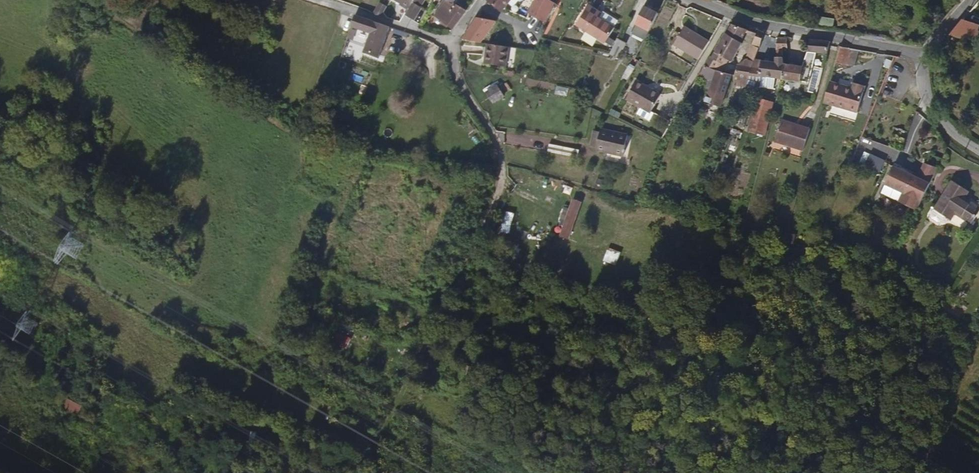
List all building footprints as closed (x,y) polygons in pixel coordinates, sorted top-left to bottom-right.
[(407,10),(412,2),(413,0),(396,0),(400,2),(399,4),(407,10)] [(452,30),(466,12),(457,6),(456,7),(453,5),(445,0),(437,17),(452,30)] [(489,4),(500,13),(511,0),(490,0),(488,3),(489,4)] [(553,4),(549,1),(547,0),(536,0),(536,1),(529,15),(543,24),(553,4)] [(407,10),(404,15),(412,20),(420,8),(415,4),(412,2),(407,10)] [(373,15),(380,17),(386,8),(380,3),(373,15)] [(601,19),(604,15),(591,7),(579,26),(607,43),(616,29),(615,28),(601,19)] [(645,40),(658,15),(646,8),(633,33),(645,40)] [(605,13),(604,15),(601,19),(615,28),(619,22),(605,13)] [(543,24),(529,15),(526,21),(541,29),(543,24)] [(379,58),(389,28),(354,17),(351,29),(371,36),(365,53),(379,58)] [(950,36),(978,45),(978,27),(963,21),(950,36)] [(266,28),(266,27),(266,26),(265,25),(265,24),(263,24),(262,23),(260,24),(259,24),(259,25),(258,25),(258,26),(258,28),(258,29),(259,30),(260,31),(261,31),(262,32),(263,31),(264,31),(265,30),(266,29),(266,28)] [(732,63),(742,45),(736,42),(743,29),(731,25),(715,54),(722,58),(732,63)] [(698,61),(709,43),(686,29),(676,47),(698,61)] [(758,48),(763,34),(758,32),(757,35),(752,46),(758,48)] [(787,51),(788,39),(786,39),(786,40),(778,40),(777,51),(782,51),(786,51),(787,51)] [(626,44),(617,41),(610,56),(620,58),(626,44)] [(825,55),(828,46),(828,43),(809,42),(808,44),(807,55),(825,55)] [(509,48),(486,45),(484,65),(506,68),(509,48)] [(754,62),(758,48),(752,46),(746,60),(754,62)] [(849,52),(850,50),(840,48),(835,67),(846,70),(851,53),(849,52)] [(759,78),(762,78),(782,81),(785,66),(783,66),(783,59),(782,51),(777,51),(776,65),(763,63),(760,63),(759,70),(759,78)] [(716,71),(719,63),(711,59),(706,67),(716,71)] [(740,82),(748,84),(749,79),(750,77),(751,69),(752,67),(744,66),(739,66),(736,76),(735,78),(740,79),(740,82)] [(803,69),(785,66),(782,81),(800,83),(803,69)] [(717,72),(716,71),(706,67),(704,70),(700,78),(714,84),(717,72)] [(759,78),(759,70),(751,69),(750,77),(752,77),(759,78)] [(708,104),(721,108),(732,76),(717,72),(714,84),(708,104)] [(762,78),(760,88),(780,91),(782,81),(762,78)] [(651,113),(661,94),(635,81),(625,100),(651,113)] [(850,91),(829,85),(824,105),(857,115),(866,89),(852,85),(850,91)] [(556,86),(555,95),(567,97),(569,88),(556,86)] [(503,97),(496,88),(486,94),(493,104),(503,97)] [(697,112),(700,100),(695,98),(691,110),(697,112)] [(763,136),(772,103),(758,100),(749,132),(763,136)] [(804,151),(810,130),(781,121),(775,142),(804,151)] [(894,127),(887,146),(903,152),(909,132),(894,127)] [(623,157),(627,136),(600,130),(595,151),(623,157)] [(552,146),(550,154),(578,159),(579,151),(552,146)] [(880,174),(885,164),(880,161),(875,171),(880,174)] [(916,210),(936,169),(924,162),(917,176),(893,164),(884,182),(901,191),(897,200),(916,210)] [(901,191),(884,182),(879,191),(897,200),(901,191)] [(978,215),(978,211),(964,201),(969,194),(952,183),(933,212),(930,217),(930,220),(937,225),(940,225),(944,219),(950,223),(955,217),(971,227),(978,215)] [(576,193),(573,201),(579,203),(581,195),(576,193)] [(579,203),(573,201),(567,218),(574,219),(579,203)] [(512,225),(515,213),(505,210),(501,222),(512,225)] [(574,219),(567,218),(562,232),(569,234),(574,219)] [(794,245),(797,236),(786,233),(784,242),(794,245)] [(616,266),(621,252),(608,247),(603,261),(616,266)] [(78,425),(83,415),(76,412),(78,409),(74,408),(72,410),(70,408),(65,418),(78,425)]
